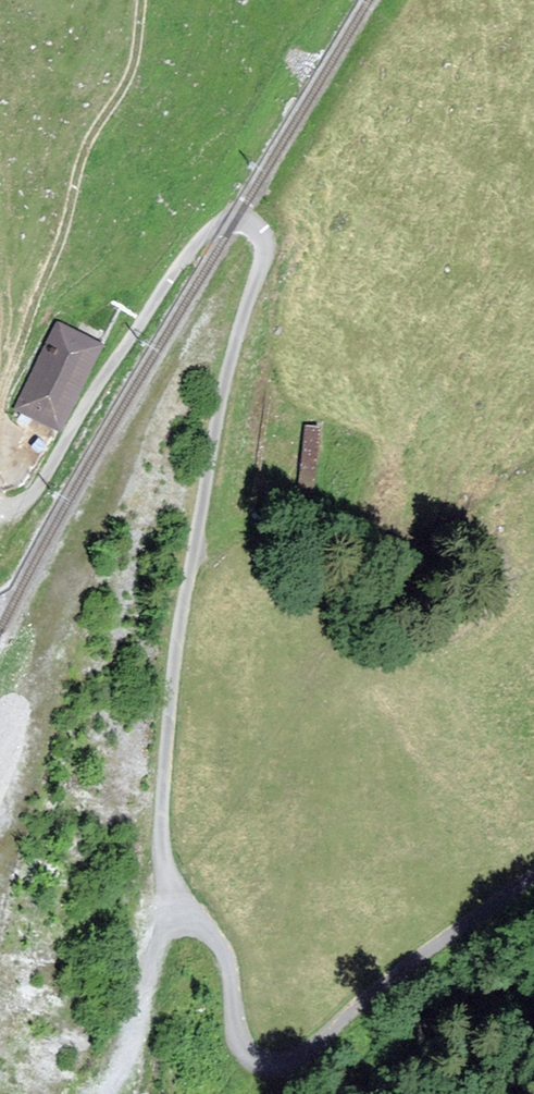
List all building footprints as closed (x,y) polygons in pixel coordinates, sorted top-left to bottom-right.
[(103,346),(56,323),(15,409),(61,431),(103,346)] [(319,428),(306,426),(294,517),(307,519),(319,428)]
